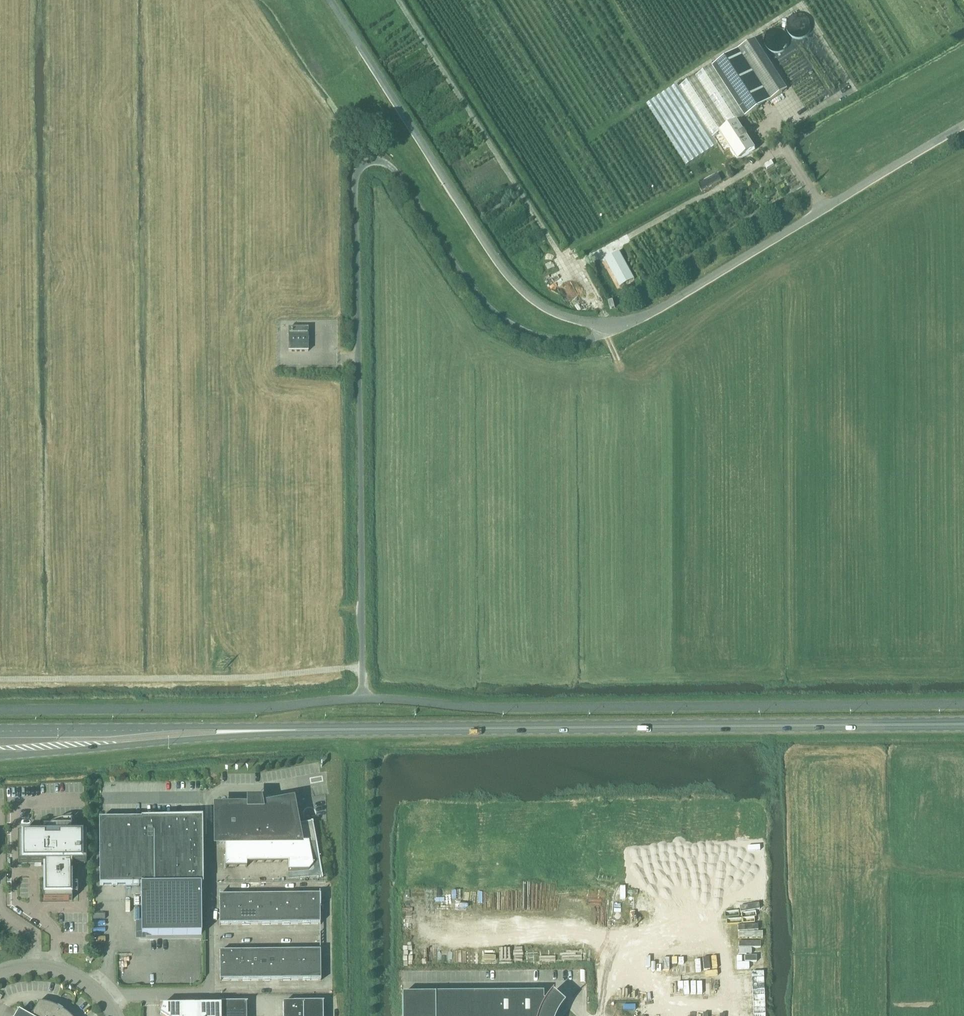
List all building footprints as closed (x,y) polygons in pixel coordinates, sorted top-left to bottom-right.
[(786,40),(785,37),(785,35),(784,33),(782,31),(781,30),(778,28),(776,28),(774,27),(771,28),(769,28),(765,30),(763,33),(762,34),(761,37),(761,39),(761,42),(761,44),(763,46),(764,48),(766,50),(768,51),(772,52),(775,52),(778,51),(780,50),(782,49),(784,45),(785,43),(786,40)] [(755,40),(738,51),(679,89),(712,140),(714,139),(724,155),(731,151),(738,161),(754,150),(737,123),(771,102),(788,90),(755,40)] [(637,278),(625,256),(611,264),(623,286),(637,278)] [(308,351),(308,328),(288,328),(288,351),(308,351)] [(322,878),(312,823),(295,826),(292,809),(261,810),(261,808),(260,808),(260,809),(217,810),(217,827),(217,844),(225,844),(225,867),(246,867),(246,863),(288,862),(288,871),(308,871),(313,866),(319,865),(322,878)] [(759,813),(507,813),(508,863),(759,863),(759,813)] [(200,819),(99,820),(99,885),(99,886),(141,885),(141,936),(202,935),(201,884),(200,819)] [(53,823),(51,825),(44,830),(43,831),(42,831),(40,831),(40,832),(41,832),(42,832),(43,839),(32,839),(32,837),(19,838),(19,863),(43,863),(43,900),(72,900),(72,862),(84,862),(84,837),(71,837),(71,821),(72,821),(72,820),(64,820),(62,821),(60,821),(58,821),(56,822),(53,823)] [(279,910),(299,910),(299,895),(279,896),(279,910)] [(299,910),(320,910),(319,895),(299,895),(299,910)] [(219,911),(239,910),(239,896),(219,896),(219,911)] [(239,910),(259,910),(259,896),(239,896),(239,910)] [(259,910),(279,910),(279,896),(259,896),(259,910)] [(239,925),(239,910),(219,911),(219,925),(239,925)] [(259,910),(239,910),(239,925),(259,924),(259,910)] [(259,910),(259,924),(279,924),(279,910),(259,910)] [(279,910),(279,924),(299,924),(299,910),(279,910)] [(320,910),(299,910),(299,924),(320,924),(320,910)] [(260,952),(260,966),(280,966),(280,951),(260,952)] [(280,951),(280,966),(300,966),(300,951),(280,951)] [(300,951),(300,966),(320,965),(320,951),(300,951)] [(240,966),(240,952),(219,952),(219,966),(240,966)] [(240,952),(240,966),(260,966),(260,952),(240,952)] [(320,965),(300,966),(300,980),(320,980),(320,965)] [(240,966),(219,966),(220,981),(240,981),(240,966)] [(260,966),(240,966),(240,981),(260,980),(260,966)] [(280,966),(260,966),(260,980),(280,980),(280,966)] [(300,966),(280,966),(280,980),(300,980),(300,966)] [(559,1012),(562,1009),(565,1005),(552,994),(553,993),(552,993),(550,996),(547,999),(545,1002),(543,1001),(543,994),(402,995),(402,1015),(557,1015),(559,1012)] [(303,1002),(283,1003),(283,1015),(303,1015),(303,1002)] [(303,1015),(323,1015),(323,1003),(324,1003),(324,1002),(303,1002),(303,1015)] [(64,1013),(56,1008),(46,1005),(37,1003),(37,1004),(37,1006),(31,1015),(68,1015),(64,1013)] [(246,1004),(247,1004),(247,1003),(219,1003),(219,1004),(220,1004),(220,1006),(220,1015),(246,1015),(246,1004)] [(180,1015),(201,1015),(200,1006),(180,1007),(180,1015)] [(220,1006),(200,1006),(201,1015),(220,1015),(220,1006)] [(180,1007),(159,1007),(159,1008),(166,1007),(164,1015),(180,1015),(180,1007)]
